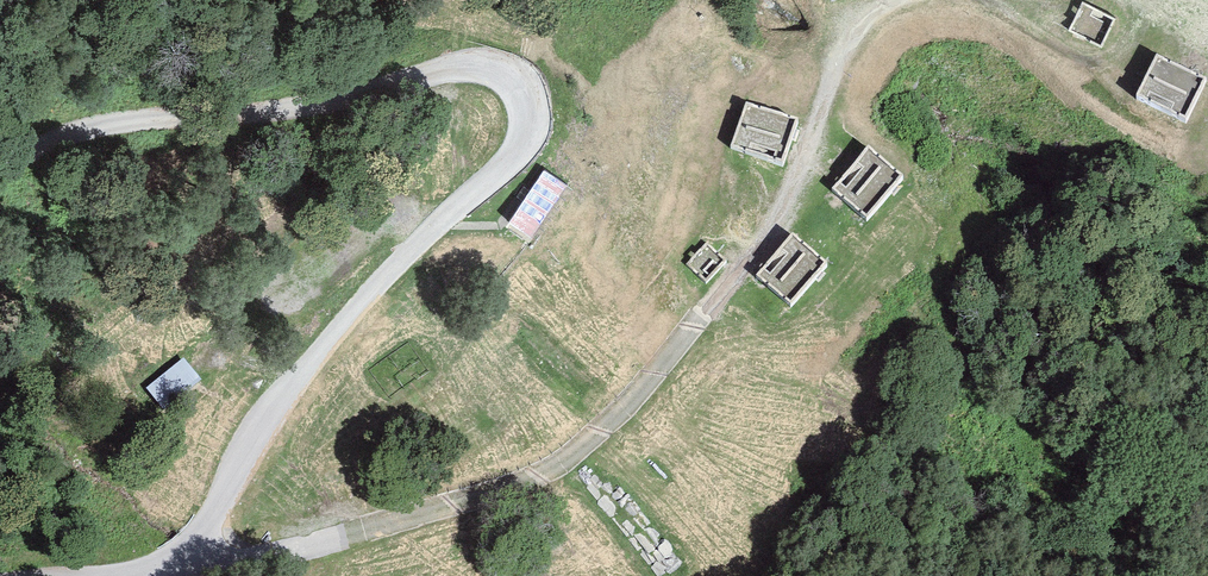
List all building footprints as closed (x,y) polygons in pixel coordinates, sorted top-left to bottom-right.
[(1115,20),(1083,4),(1069,30),(1102,47),(1115,20)] [(1204,86),(1156,63),(1136,105),(1184,127),(1204,86)] [(746,101),(732,143),(781,161),(796,118),(746,101)] [(867,146),(834,188),(871,217),(904,176),(867,146)] [(544,167),(510,218),(533,233),(567,182),(544,167)] [(791,233),(760,270),(798,301),(829,264),(791,233)] [(706,242),(687,262),(708,280),(726,260),(706,242)]
